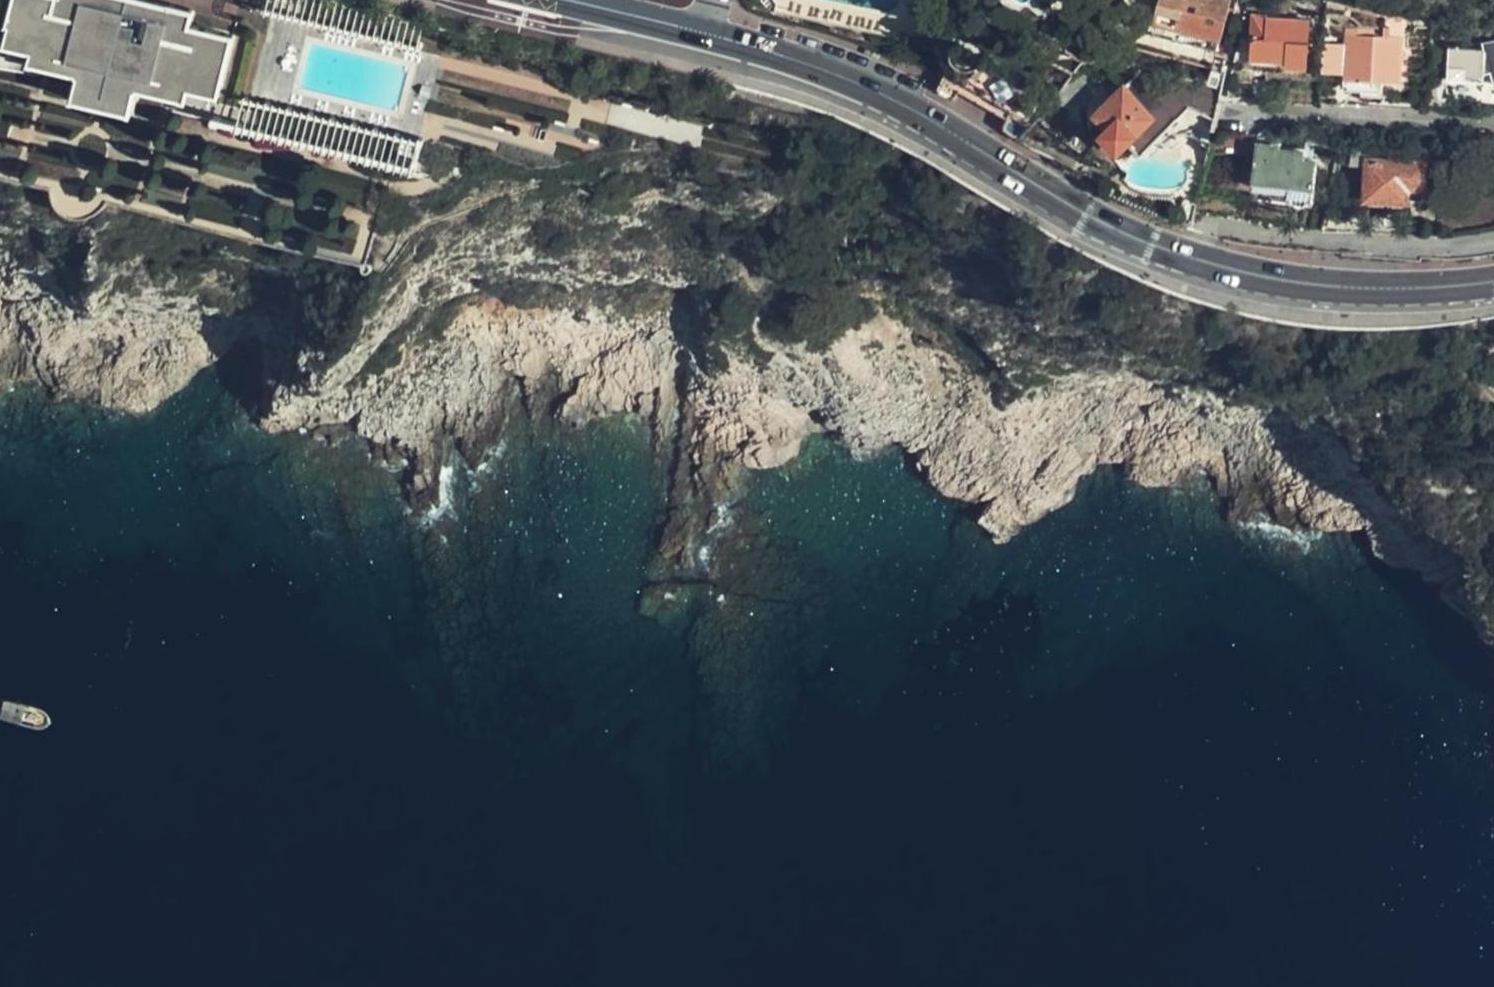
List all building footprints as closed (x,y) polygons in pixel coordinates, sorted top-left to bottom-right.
[(192,24),(94,0),(14,0),(9,21),(12,22),(7,41),(15,42),(12,54),(32,59),(32,61),(79,73),(72,99),(134,114),(141,88),(189,100),(193,86),(221,93),(235,34),(192,24)] [(192,24),(195,9),(156,0),(94,0),(192,24)] [(1155,15),(1154,21),(1221,33),(1227,0),(1159,0),(1155,15)] [(1154,21),(1155,15),(1147,13),(1144,31),(1219,44),(1221,33),(1154,21)] [(1303,64),(1306,22),(1251,18),(1249,54),(1285,58),(1284,64),(1303,64)] [(1382,34),(1382,23),(1342,22),(1342,47),(1352,48),(1352,34),(1382,34)] [(1399,78),(1401,35),(1400,23),(1382,23),(1382,34),(1352,34),(1352,48),(1342,47),(1342,72),(1341,85),(1381,86),(1381,78),(1399,78)] [(1444,44),(1444,76),(1463,77),(1463,72),(1481,73),(1481,70),(1488,68),(1491,82),(1493,81),(1493,36),(1461,41),(1462,44),(1444,44)] [(1158,104),(1133,77),(1096,111),(1107,123),(1101,129),(1113,143),(1121,137),(1137,154),(1188,106),(1173,90),(1158,104)] [(1381,86),(1341,85),(1341,91),(1359,92),(1359,98),(1381,99),(1381,86)] [(1187,104),(1216,113),(1219,97),(1192,89),(1187,104)] [(1310,197),(1314,158),(1305,157),(1305,149),(1283,147),(1283,142),(1256,139),(1252,192),(1310,197)] [(1367,191),(1408,195),(1409,186),(1423,187),(1424,159),(1370,156),(1369,151),(1354,150),(1353,160),(1368,161),(1367,191)] [(1409,186),(1408,195),(1423,196),(1423,187),(1409,186)]
